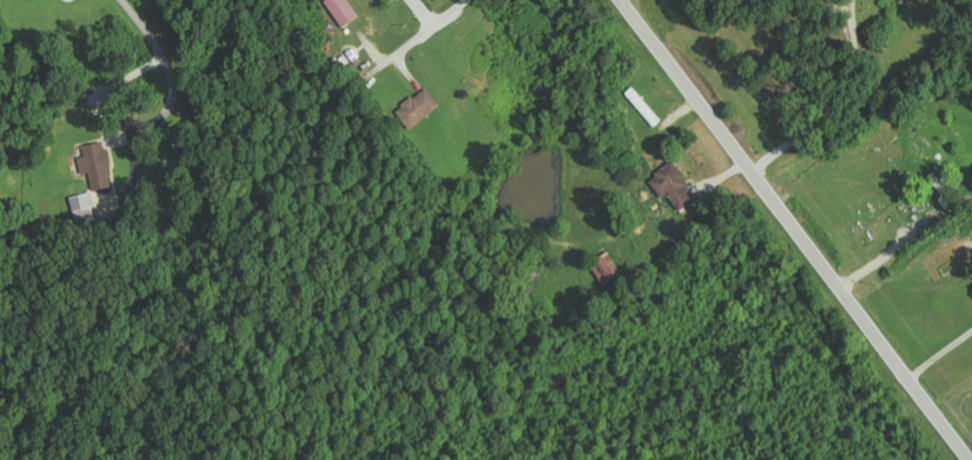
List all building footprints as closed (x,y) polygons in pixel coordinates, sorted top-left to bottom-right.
[(359,16),(348,0),(325,0),(324,1),(342,28),(359,16)] [(396,111),(410,129),(441,106),(426,88),(396,111)] [(83,146),(85,157),(78,158),(81,173),(89,171),(93,193),(113,189),(104,142),(83,146)] [(679,211),(693,201),(685,189),(690,185),(674,162),(649,180),(662,198),(667,194),(679,211)] [(76,225),(96,220),(89,193),(69,197),(76,225)] [(604,286),(623,275),(608,252),(590,264),(604,286)]
